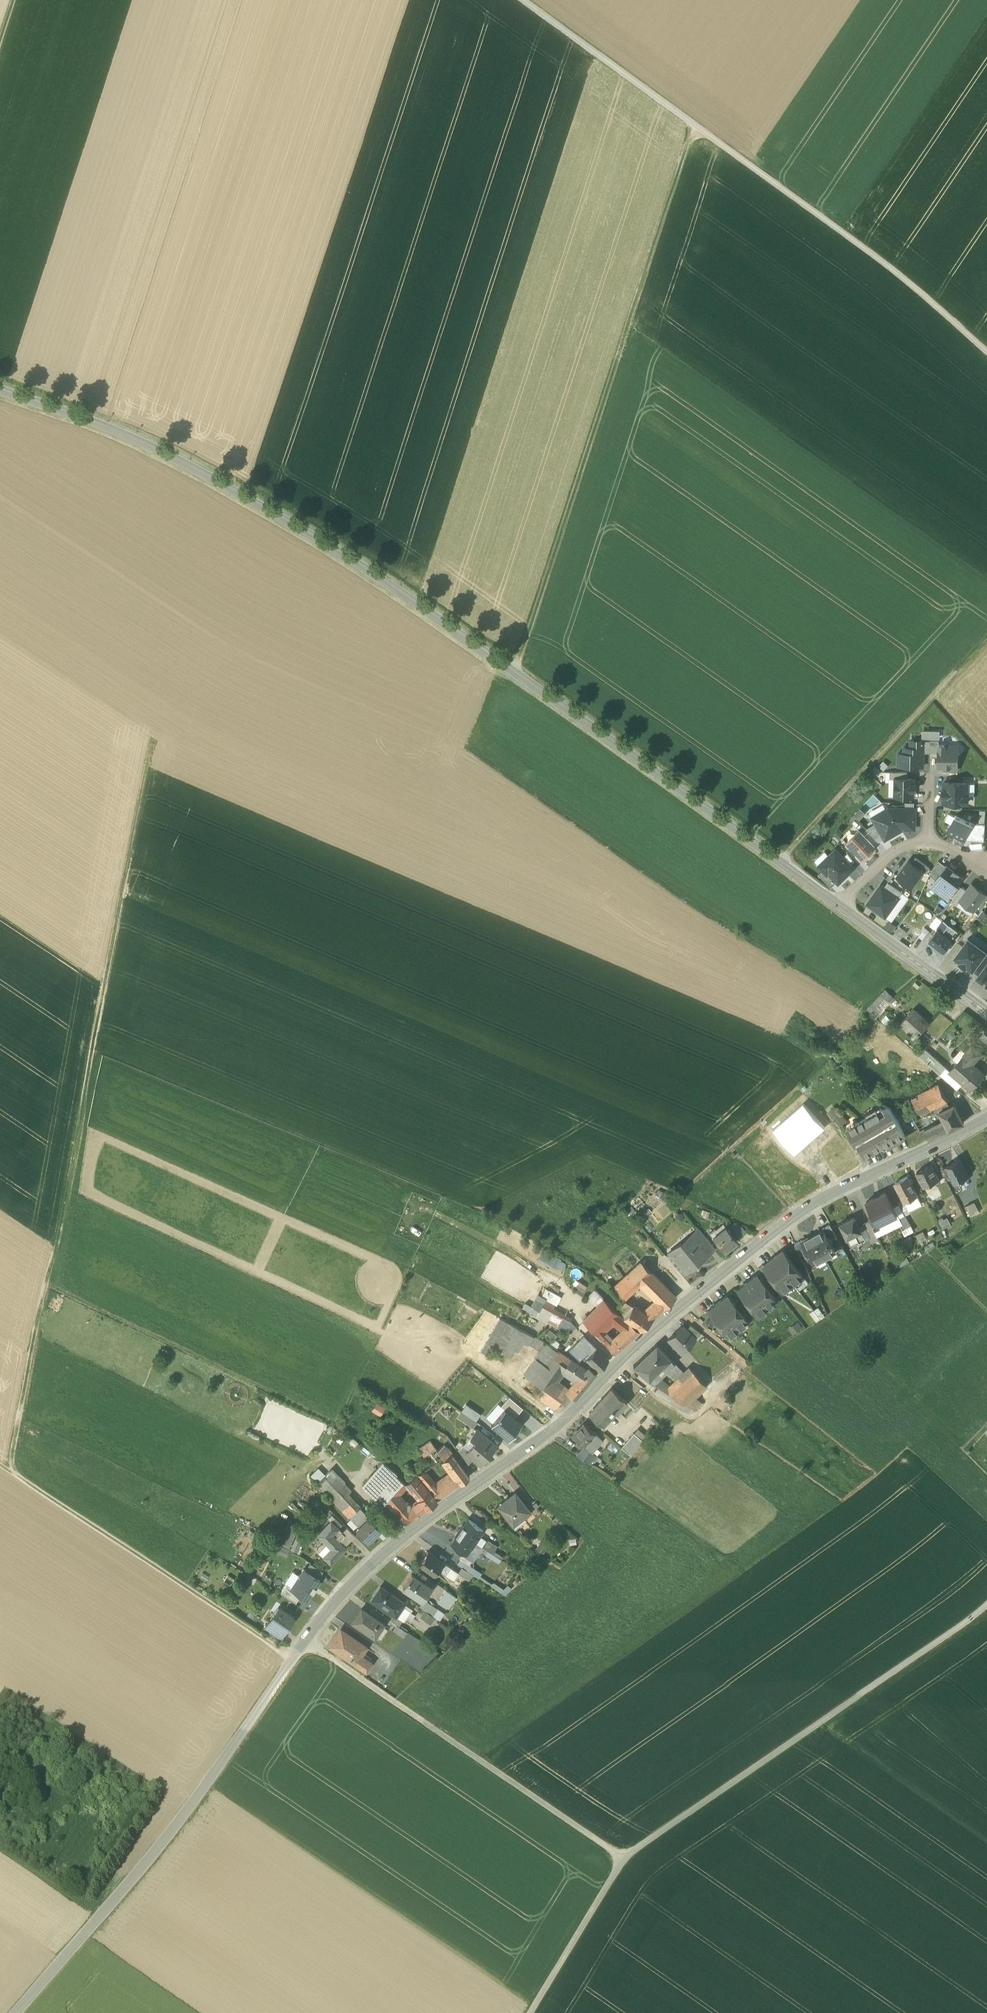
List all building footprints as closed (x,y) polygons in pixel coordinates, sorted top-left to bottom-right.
[(898,766),(923,767),(923,753),(924,741),(910,740),(910,748),(904,748),(903,754),(898,754),(898,766)] [(930,753),(938,753),(938,745),(938,741),(931,741),(930,753)] [(960,755),(954,748),(945,748),(945,745),(938,745),(938,753),(938,767),(949,767),(949,770),(957,770),(957,758),(960,755)] [(908,778),(895,778),(895,796),(915,796),(915,779),(908,778)] [(968,784),(943,783),(943,803),(944,803),(962,803),(968,803),(968,784)] [(849,819),(858,828),(862,825),(857,820),(865,813),(860,808),(849,819)] [(915,808),(888,808),(872,817),(884,838),(885,839),(903,828),(914,829),(915,808)] [(964,838),(971,823),(956,816),(948,831),(964,838)] [(875,823),(866,829),(878,842),(884,838),(875,823)] [(984,841),(985,824),(971,823),(964,838),(968,840),(984,841)] [(847,843),(862,860),(875,848),(859,832),(847,843)] [(838,883),(854,868),(835,850),(820,865),(824,869),(837,882),(838,883)] [(923,871),(926,873),(929,868),(915,858),(911,863),(923,871)] [(911,887),(923,871),(911,863),(908,860),(897,876),(911,887)] [(937,880),(947,866),(939,860),(929,874),(937,880)] [(962,877),(947,866),(937,880),(931,887),(946,898),(949,894),(957,884),(962,877)] [(831,887),(837,882),(824,869),(818,874),(831,887)] [(885,887),(899,898),(902,893),(888,883),(885,887)] [(961,888),(957,884),(949,894),(954,898),(961,888)] [(885,917),(899,898),(885,887),(881,885),(867,904),(885,917)] [(986,895),(972,885),(957,905),(970,915),(986,895)] [(967,891),(961,888),(954,898),(951,901),(956,905),(967,891)] [(978,918),(986,922),(986,921),(986,913),(981,910),(978,918)] [(915,923),(921,915),(917,912),(911,920),(915,923)] [(949,923),(942,932),(951,939),(958,930),(949,923)] [(942,932),(937,929),(936,930),(933,934),(929,940),(943,950),(951,939),(942,932)] [(986,952),(969,939),(955,957),(972,970),(986,952)] [(972,970),(979,974),(986,964),(986,951),(972,970)] [(986,964),(975,979),(983,985),(986,981),(986,979),(986,964)] [(894,998),(887,990),(868,1008),(876,1016),(894,998)] [(928,1023),(912,1009),(900,1022),(916,1036),(928,1023)] [(971,1045),(949,1070),(953,1073),(970,1088),(984,1073),(972,1063),(981,1052),(971,1045)] [(934,1056),(925,1049),(919,1056),(928,1063),(934,1056)] [(946,1067),(934,1056),(928,1063),(940,1074),(946,1067)] [(938,1083),(912,1097),(920,1111),(921,1111),(923,1111),(924,1112),(936,1105),(947,1099),(938,1083)] [(936,1105),(939,1111),(950,1105),(947,1099),(936,1105)] [(950,1105),(939,1111),(943,1119),(948,1130),(964,1122),(954,1103),(950,1105)] [(886,1106),(847,1128),(855,1142),(857,1141),(865,1155),(881,1146),(885,1147),(905,1136),(899,1123),(891,1108),(886,1106)] [(846,1121),(835,1108),(829,1113),(840,1126),(846,1121)] [(932,1113),(917,1119),(920,1127),(935,1120),(932,1113)] [(941,1123),(925,1131),(929,1140),(948,1130),(943,1119),(940,1121),(941,1123)] [(833,1139),(820,1124),(812,1131),(818,1137),(813,1140),(821,1150),(833,1139)] [(806,1135),(800,1140),(800,1141),(782,1156),(794,1171),(796,1171),(821,1150),(813,1140),(818,1137),(812,1131),(807,1136),(806,1135)] [(833,1139),(821,1150),(826,1154),(839,1145),(833,1139)] [(968,1176),(959,1159),(945,1166),(954,1183),(964,1177),(967,1176),(968,1176)] [(938,1179),(931,1164),(916,1172),(923,1186),(938,1179)] [(917,1196),(907,1176),(895,1183),(903,1199),(909,1196),(911,1199),(917,1196)] [(897,1215),(885,1192),(866,1202),(873,1216),(877,1225),(878,1224),(897,1215)] [(917,1196),(911,1199),(909,1196),(903,1199),(909,1211),(921,1204),(917,1196)] [(975,1202),(967,1206),(971,1213),(978,1209),(975,1202)] [(897,1215),(878,1224),(880,1229),(874,1232),(877,1238),(903,1225),(899,1218),(898,1219),(897,1215)] [(905,1215),(899,1218),(903,1225),(905,1229),(911,1226),(905,1215)] [(873,1216),(868,1219),(869,1222),(874,1232),(880,1229),(878,1224),(877,1225),(873,1216)] [(854,1217),(840,1224),(847,1238),(854,1235),(861,1232),(861,1231),(854,1217)] [(948,1217),(939,1222),(942,1228),(951,1223),(948,1217)] [(874,1232),(869,1222),(862,1225),(871,1243),(878,1240),(874,1232)] [(830,1225),(822,1229),(822,1230),(823,1230),(827,1237),(830,1238),(831,1238),(836,1236),(830,1225)] [(737,1241),(725,1226),(712,1237),(724,1251),(737,1241)] [(911,1226),(905,1229),(902,1231),(904,1235),(913,1231),(911,1226)] [(827,1237),(823,1230),(822,1230),(812,1235),(824,1258),(835,1252),(831,1244),(832,1241),(831,1238),(830,1238),(827,1237)] [(861,1232),(854,1235),(856,1238),(859,1244),(865,1241),(861,1232)] [(713,1247),(701,1233),(696,1238),(707,1252),(713,1247)] [(696,1238),(694,1235),(682,1244),(680,1243),(668,1252),(683,1271),(698,1259),(700,1260),(708,1253),(707,1252),(696,1238)] [(803,1241),(802,1241),(806,1249),(805,1252),(807,1255),(810,1256),(814,1263),(824,1258),(812,1235),(803,1241)] [(930,1239),(923,1242),(925,1248),(932,1244),(930,1239)] [(802,1240),(794,1244),(800,1256),(805,1252),(806,1249),(802,1241),(803,1241),(802,1240)] [(803,1276),(783,1250),(773,1258),(793,1283),(803,1276)] [(793,1283),(773,1258),(764,1265),(784,1290),(793,1283)] [(641,1260),(611,1288),(621,1300),(617,1304),(623,1310),(629,1302),(623,1299),(640,1284),(652,1272),(641,1260)] [(556,1270),(548,1266),(545,1271),(553,1276),(556,1270)] [(652,1272),(640,1284),(656,1301),(651,1306),(658,1312),(676,1296),(652,1272)] [(776,1300),(756,1275),(747,1282),(767,1307),(776,1300)] [(578,1281),(576,1286),(583,1290),(586,1285),(578,1281)] [(767,1307),(747,1282),(737,1290),(757,1315),(767,1307)] [(559,1296),(547,1289),(543,1297),(555,1304),(559,1296)] [(746,1321),(727,1296),(717,1303),(737,1328),(746,1321)] [(604,1299),(583,1320),(597,1334),(604,1327),(613,1318),(617,1313),(604,1299)] [(644,1312),(629,1302),(623,1310),(621,1314),(640,1329),(658,1312),(651,1306),(644,1312)] [(737,1328),(717,1303),(708,1310),(727,1335),(737,1328)] [(570,1320),(542,1305),(536,1316),(564,1331),(570,1320)] [(825,1316),(818,1307),(814,1310),(821,1319),(825,1316)] [(820,1319),(814,1310),(810,1313),(816,1321),(820,1319)] [(639,1330),(617,1313),(613,1318),(622,1328),(623,1328),(634,1335),(639,1330)] [(527,1333),(499,1318),(485,1344),(508,1356),(512,1348),(516,1350),(522,1341),(527,1333)] [(802,1328),(798,1322),(790,1328),(795,1334),(802,1328)] [(700,1333),(690,1324),(684,1330),(693,1339),(700,1333)] [(684,1330),(681,1326),(668,1339),(680,1352),(693,1339),(684,1330)] [(613,1338),(604,1327),(597,1334),(615,1352),(634,1335),(623,1328),(613,1338)] [(527,1333),(522,1341),(527,1344),(527,1345),(528,1344),(533,1337),(533,1336),(527,1333)] [(591,1343),(583,1334),(576,1341),(577,1342),(585,1350),(591,1343)] [(546,1343),(533,1337),(528,1344),(541,1352),(546,1343)] [(577,1342),(568,1350),(579,1360),(583,1356),(581,1353),(585,1350),(577,1342)] [(557,1351),(546,1343),(541,1352),(524,1375),(535,1383),(557,1351)] [(585,1350),(581,1353),(583,1356),(585,1358),(596,1348),(591,1343),(585,1350)] [(674,1363),(656,1344),(643,1356),(657,1371),(662,1366),(667,1370),(674,1363)] [(585,1358),(598,1370),(608,1359),(596,1347),(596,1348),(585,1358)] [(569,1359),(557,1351),(535,1383),(544,1389),(547,1391),(551,1384),(552,1384),(562,1370),(561,1369),(569,1359)] [(657,1371),(643,1356),(633,1365),(648,1379),(654,1373),(657,1371)] [(569,1359),(561,1369),(562,1370),(577,1381),(567,1393),(572,1396),(574,1398),(580,1391),(581,1391),(596,1372),(589,1367),(586,1370),(570,1358),(569,1359)] [(683,1372),(674,1363),(667,1370),(666,1371),(675,1380),(677,1378),(683,1372)] [(657,1371),(654,1373),(660,1378),(666,1371),(667,1370),(662,1366),(657,1371)] [(689,1367),(683,1372),(687,1376),(692,1370),(689,1367)] [(673,1389),(669,1393),(685,1403),(694,1395),(705,1384),(692,1370),(687,1376),(680,1382),(673,1389)] [(683,1372),(677,1378),(680,1382),(687,1376),(683,1372)] [(660,1378),(654,1373),(648,1379),(658,1385),(669,1393),(673,1389),(660,1378)] [(565,1394),(552,1384),(551,1384),(547,1391),(559,1401),(565,1394)] [(669,1393),(658,1385),(654,1391),(689,1413),(692,1408),(685,1403),(669,1393)] [(627,1402),(611,1388),(602,1398),(615,1411),(617,1413),(627,1402)] [(547,1391),(544,1389),(539,1396),(554,1407),(558,1402),(559,1401),(547,1391)] [(559,1401),(558,1402),(564,1407),(572,1396),(567,1393),(566,1392),(565,1394),(559,1401)] [(694,1395),(685,1403),(692,1408),(696,1411),(703,1404),(694,1395)] [(504,1409),(515,1418),(523,1408),(509,1397),(501,1407),(504,1409)] [(602,1398),(601,1398),(598,1402),(589,1412),(602,1425),(615,1411),(602,1398)] [(384,1408),(376,1404),(372,1411),(380,1415),(384,1408)] [(491,1425),(509,1440),(522,1424),(515,1418),(504,1409),(491,1425)] [(477,1422),(462,1412),(458,1417),(473,1428),(477,1422)] [(594,1433),(583,1424),(573,1436),(584,1446),(588,1441),(594,1433)] [(637,1428),(634,1433),(644,1439),(647,1435),(637,1428)] [(496,1446),(477,1429),(470,1437),(476,1441),(468,1450),(466,1452),(473,1458),(480,1464),(496,1446)] [(594,1433),(588,1441),(596,1447),(602,1440),(594,1433)] [(634,1433),(621,1448),(630,1456),(643,1441),(634,1433)] [(430,1440),(418,1447),(422,1454),(434,1447),(430,1440)] [(596,1447),(588,1441),(584,1446),(592,1452),(596,1447)] [(443,1442),(435,1448),(440,1455),(449,1449),(443,1442)] [(473,1458),(466,1452),(468,1450),(462,1444),(457,1450),(468,1465),(473,1458)] [(435,1448),(410,1465),(417,1475),(418,1475),(424,1471),(442,1458),(440,1455),(435,1448)] [(449,1449),(440,1455),(442,1458),(443,1460),(452,1453),(449,1449)] [(594,1458),(583,1449),(577,1456),(589,1464),(594,1458)] [(469,1477),(452,1453),(443,1460),(453,1474),(461,1483),(469,1477)] [(376,1469),(362,1486),(374,1498),(379,1493),(395,1474),(396,1473),(382,1462),(376,1469)] [(351,1491),(344,1483),(345,1481),(332,1468),(329,1471),(316,1484),(321,1489),(330,1482),(337,1489),(329,1497),(348,1518),(350,1516),(359,1507),(361,1506),(348,1493),(351,1491)] [(430,1477),(424,1471),(418,1475),(430,1490),(438,1484),(430,1477)] [(510,1472),(504,1476),(514,1489),(519,1485),(510,1472)] [(397,1495),(398,1494),(401,1491),(406,1485),(405,1484),(405,1483),(395,1474),(379,1493),(386,1501),(393,1493),(397,1495)] [(453,1474),(443,1480),(452,1489),(461,1483),(453,1474)] [(437,1501),(415,1475),(405,1483),(409,1488),(419,1499),(412,1504),(420,1513),(437,1501)] [(438,1484),(430,1490),(438,1499),(452,1489),(443,1480),(438,1484)] [(330,1482),(321,1489),(329,1497),(337,1489),(330,1482)] [(393,1493),(386,1501),(406,1524),(420,1513),(412,1504),(405,1502),(398,1494),(397,1495),(393,1493)] [(515,1493),(508,1498),(510,1501),(507,1503),(499,1509),(511,1524),(521,1516),(523,1518),(524,1518),(530,1512),(515,1493)] [(359,1507),(350,1516),(360,1526),(368,1518),(359,1507)] [(521,1516),(511,1524),(515,1528),(525,1520),(524,1518),(523,1518),(521,1516)] [(370,1518),(369,1517),(368,1518),(360,1526),(356,1529),(367,1542),(381,1529),(379,1528),(370,1518)] [(483,1529),(468,1519),(463,1526),(462,1526),(459,1531),(474,1542),(478,1536),(483,1529)] [(344,1546),(332,1534),(338,1528),(331,1521),(317,1534),(331,1548),(323,1556),(330,1563),(346,1548),(344,1546)] [(342,1532),(338,1528),(332,1534),(344,1546),(350,1540),(341,1532),(342,1532)] [(354,1536),(346,1528),(342,1532),(341,1532),(350,1540),(354,1536)] [(299,1531),(290,1549),(297,1552),(305,1534),(299,1531)] [(474,1542),(459,1531),(455,1536),(456,1537),(451,1544),(466,1554),(474,1542)] [(486,1541),(478,1536),(474,1542),(481,1547),(486,1541)] [(486,1541),(481,1547),(487,1551),(493,1543),(487,1539),(486,1541)] [(474,1542),(466,1554),(464,1556),(471,1561),(481,1547),(474,1542)] [(497,1546),(493,1543),(487,1551),(488,1551),(493,1554),(495,1551),(497,1546)] [(443,1562),(428,1551),(418,1564),(434,1575),(438,1569),(443,1562)] [(503,1556),(495,1551),(493,1554),(500,1559),(501,1559),(503,1556)] [(493,1554),(490,1558),(498,1563),(500,1559),(493,1554)] [(464,1556),(463,1555),(459,1560),(468,1566),(472,1561),(464,1556)] [(468,1566),(459,1560),(457,1563),(461,1567),(467,1570),(469,1566),(468,1566)] [(450,1567),(443,1562),(438,1569),(445,1574),(450,1567)] [(450,1567),(445,1574),(453,1579),(458,1573),(457,1573),(458,1572),(450,1567)] [(467,1570),(461,1567),(458,1572),(457,1573),(458,1573),(468,1580),(472,1574),(467,1570)] [(291,1587),(301,1594),(307,1598),(311,1591),(313,1592),(316,1587),(315,1586),(320,1579),(304,1569),(291,1587)] [(431,1587),(411,1574),(402,1587),(409,1592),(422,1601),(423,1599),(431,1587)] [(503,1587),(491,1579),(486,1585),(498,1594),(503,1587)] [(281,1592),(296,1602),(301,1594),(291,1587),(286,1584),(281,1592)] [(405,1603),(380,1586),(371,1600),(395,1617),(396,1617),(396,1616),(404,1605),(405,1603)] [(455,1597),(446,1590),(438,1601),(447,1608),(455,1597)] [(437,1609),(423,1599),(422,1601),(419,1606),(433,1615),(437,1609)] [(404,1605),(396,1616),(403,1620),(407,1614),(407,1611),(407,1609),(406,1607),(404,1605)] [(294,1617),(279,1606),(268,1622),(284,1633),(284,1632),(294,1617)] [(384,1624),(361,1609),(352,1622),(374,1638),(384,1624)] [(444,1613),(437,1609),(433,1615),(440,1620),(444,1613)] [(433,1616),(425,1611),(421,1617),(429,1622),(433,1616)] [(403,1620),(396,1616),(396,1617),(395,1617),(392,1622),(396,1624),(398,1626),(403,1620)] [(284,1633),(268,1622),(265,1627),(281,1638),(285,1633),(284,1632),(284,1633)] [(398,1626),(396,1624),(392,1630),(403,1637),(407,1631),(398,1626)] [(366,1647),(340,1629),(329,1646),(337,1651),(336,1654),(342,1658),(343,1655),(366,1671),(371,1663),(360,1656),(366,1647)] [(421,1672),(436,1650),(409,1631),(393,1653),(421,1672)] [(49,1773),(39,1766),(30,1780),(40,1786),(49,1773)]
